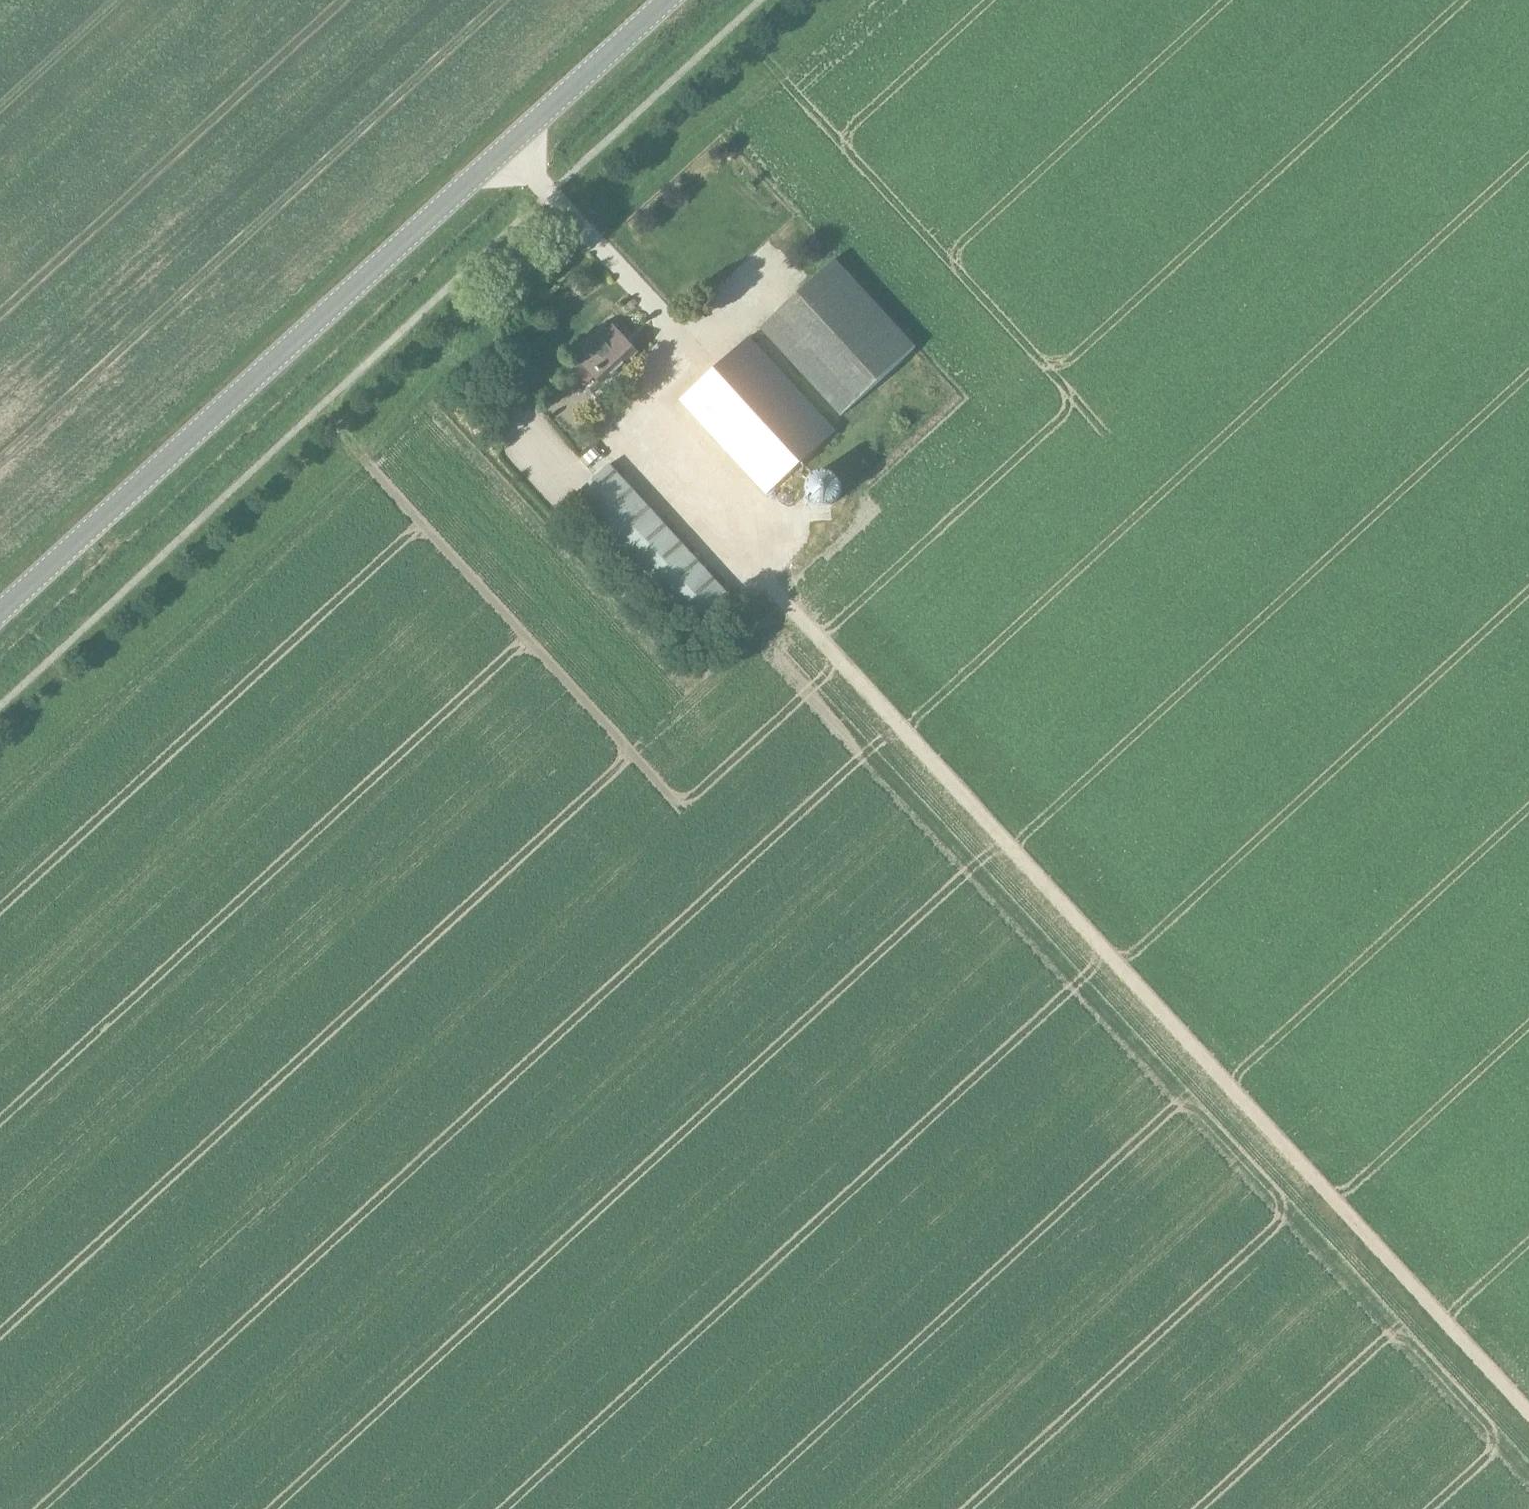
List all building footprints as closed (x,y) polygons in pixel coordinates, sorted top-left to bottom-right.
[(760,329),(842,418),(916,350),(835,261),(760,329)] [(613,328),(579,360),(602,385),(637,354),(613,328)] [(680,402),(767,496),(835,434),(749,340),(680,402)] [(610,466),(574,499),(660,593),(696,633),(732,601),(696,561),(610,466)]
